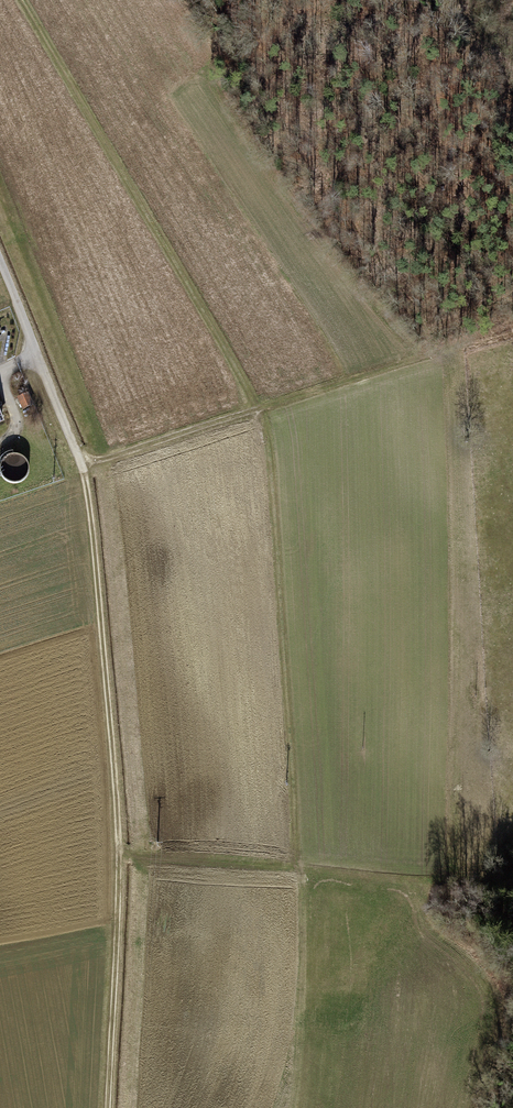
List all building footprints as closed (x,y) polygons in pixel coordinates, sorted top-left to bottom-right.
[(15,397),(20,411),(33,405),(28,392),(15,397)] [(24,482),(29,470),(24,459),(12,454),(1,459),(0,462),(0,479),(1,482),(13,486),(24,482)]
